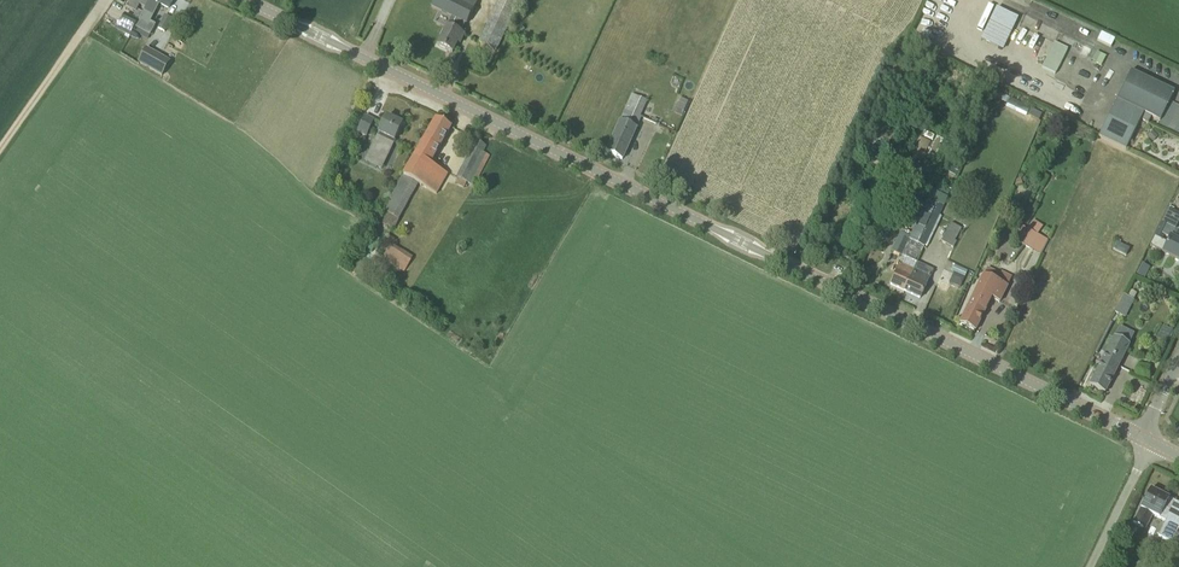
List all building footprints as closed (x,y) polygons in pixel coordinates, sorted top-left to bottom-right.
[(126,7),(137,13),(141,5),(145,8),(150,0),(130,0),(126,7)] [(145,8),(143,12),(140,18),(149,22),(159,3),(169,8),(173,0),(150,0),(145,8)] [(452,17),(448,27),(447,26),(438,45),(453,52),(457,43),(460,44),(464,35),(465,32),(462,31),(466,23),(467,24),(476,5),(465,0),(435,0),(432,6),(452,17)] [(479,42),(496,51),(520,0),(499,0),(479,42)] [(1001,49),(1015,15),(993,6),(978,39),(1001,49)] [(125,14),(121,22),(127,25),(123,33),(130,36),(138,21),(125,14)] [(164,15),(158,29),(165,32),(172,19),(164,15)] [(1115,38),(1102,32),(1097,40),(1099,41),(1111,47),(1114,41),(1115,38)] [(1066,51),(1053,45),(1041,71),(1054,77),(1066,51)] [(162,76),(169,64),(147,50),(139,62),(162,76)] [(1140,120),(1148,124),(1151,117),(1160,121),(1158,125),(1178,134),(1178,104),(1171,100),(1175,91),(1131,70),(1100,138),(1126,150),(1140,120)] [(622,160),(649,102),(633,95),(607,153),(622,160)] [(1026,113),(1030,104),(1009,96),(1005,105),(1026,113)] [(684,111),(688,101),(681,98),(677,108),(678,108),(684,110),(684,111)] [(1037,119),(1042,113),(1032,106),(1027,111),(1037,119)] [(1026,129),(1038,130),(1039,116),(1023,114),(1022,122),(1027,123),(1026,129)] [(366,137),(374,120),(365,116),(357,132),(366,137)] [(386,117),(375,141),(364,162),(380,170),(402,124),(386,117)] [(436,119),(415,155),(403,176),(419,184),(436,194),(448,174),(430,164),(451,127),(436,119)] [(1153,132),(1148,137),(1152,142),(1157,137),(1153,132)] [(475,140),(456,177),(460,179),(456,185),(464,189),(467,183),(474,186),(490,156),(483,152),(486,146),(475,140)] [(419,184),(403,176),(383,212),(386,213),(381,222),(393,229),(419,184)] [(943,206),(928,199),(911,233),(909,237),(910,237),(909,239),(924,246),(943,206)] [(1168,209),(1162,223),(1161,223),(1150,246),(1178,260),(1178,241),(1178,239),(1178,231),(1175,229),(1178,221),(1178,214),(1168,209)] [(1033,220),(1028,228),(1038,235),(1044,227),(1033,220)] [(1023,227),(1015,241),(1032,251),(1040,236),(1023,227)] [(946,230),(940,242),(953,249),(960,237),(946,230)] [(901,256),(909,239),(910,237),(909,237),(900,233),(891,252),(901,256)] [(393,243),(383,258),(404,272),(414,257),(393,243)] [(904,291),(917,263),(904,256),(890,284),(904,291)] [(1144,277),(1148,266),(1140,262),(1135,273),(1144,277)] [(917,263),(904,291),(920,298),(933,270),(917,263)] [(955,265),(952,272),(965,278),(968,271),(955,265)] [(983,274),(976,290),(960,324),(975,331),(991,298),(999,302),(1011,277),(1001,271),(1000,274),(987,267),(983,274)] [(1124,295),(1118,307),(1128,312),(1134,300),(1124,295)] [(1114,337),(1090,386),(1104,393),(1129,344),(1125,342),(1114,337)] [(1152,490),(1152,491),(1150,491),(1149,491),(1133,523),(1142,528),(1145,522),(1148,524),(1153,515),(1166,521),(1158,536),(1173,544),(1173,543),(1178,547),(1178,504),(1152,490)]
